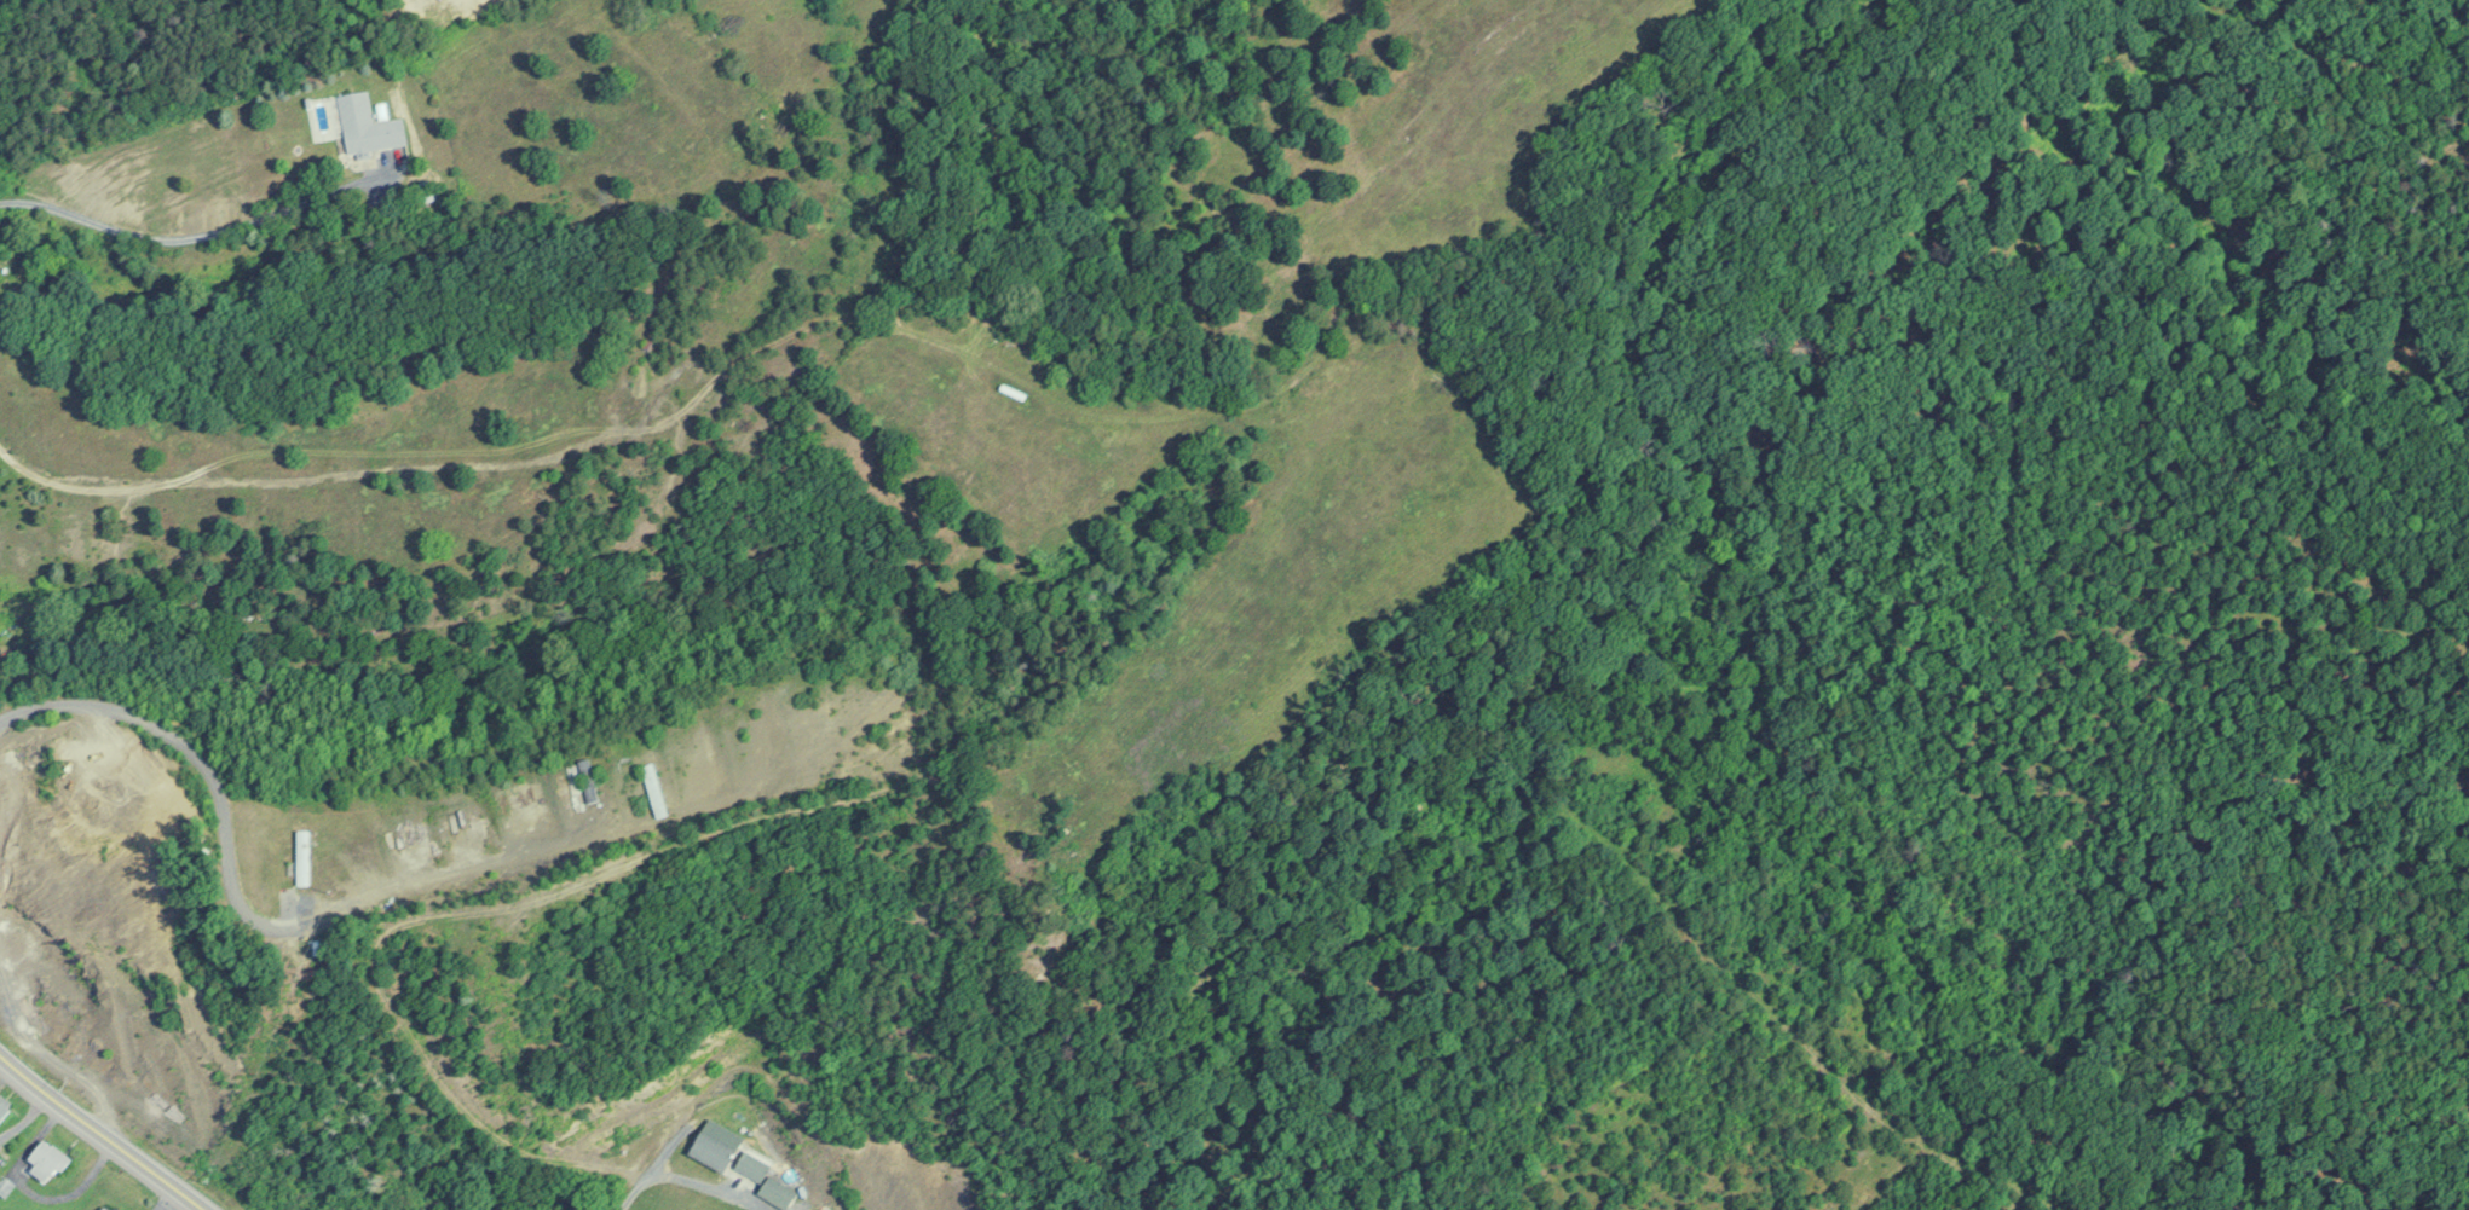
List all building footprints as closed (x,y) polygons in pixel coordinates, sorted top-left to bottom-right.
[(338,95),(349,153),(407,142),(402,116),(374,121),(368,89),(338,95)] [(0,1091),(0,1122),(15,1107),(0,1091)] [(768,1173),(774,1161),(707,1125),(692,1153),(731,1174),(735,1167),(765,1184),(759,1194),(789,1209),(790,1209),(800,1191),(768,1173)] [(27,1167),(50,1186),(73,1159),(50,1140),(27,1167)]
